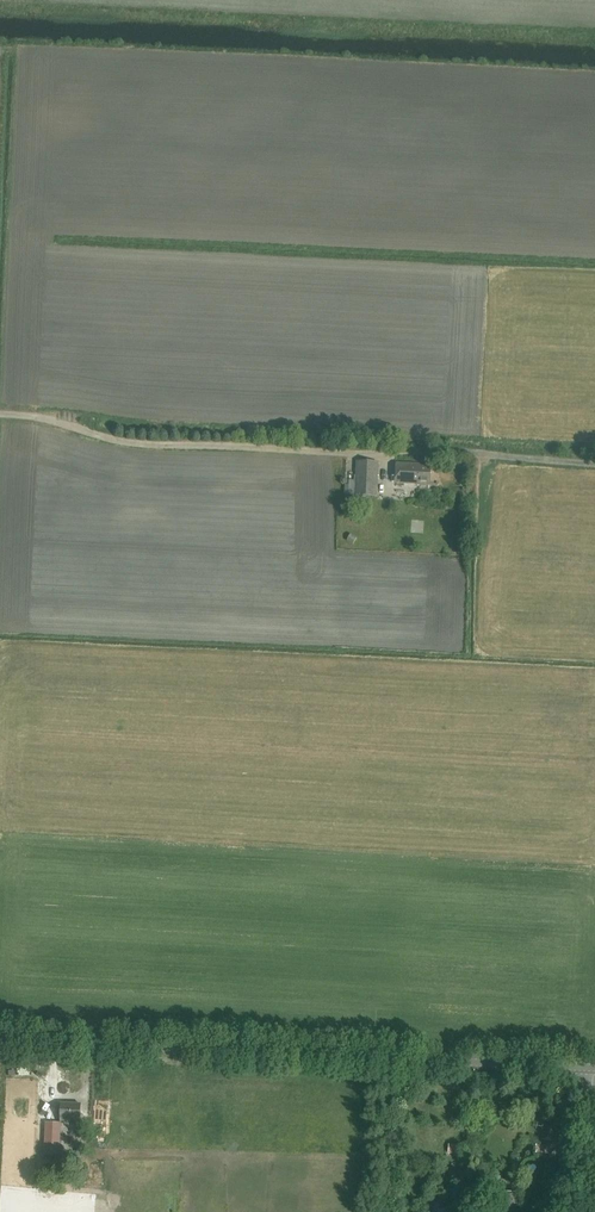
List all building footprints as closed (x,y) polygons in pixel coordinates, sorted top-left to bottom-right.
[(354,475),(354,483),(357,485),(356,495),(376,496),(376,487),(377,462),(358,461),(357,475),(354,475)] [(430,464),(395,463),(394,484),(429,485),(430,464)] [(49,1153),(59,1153),(60,1123),(80,1123),(81,1104),(60,1104),(60,1123),(50,1123),(49,1153)] [(559,1160),(561,1145),(547,1143),(545,1153),(550,1154),(549,1158),(559,1160)] [(68,1172),(43,1170),(43,1178),(68,1179),(68,1172)]
